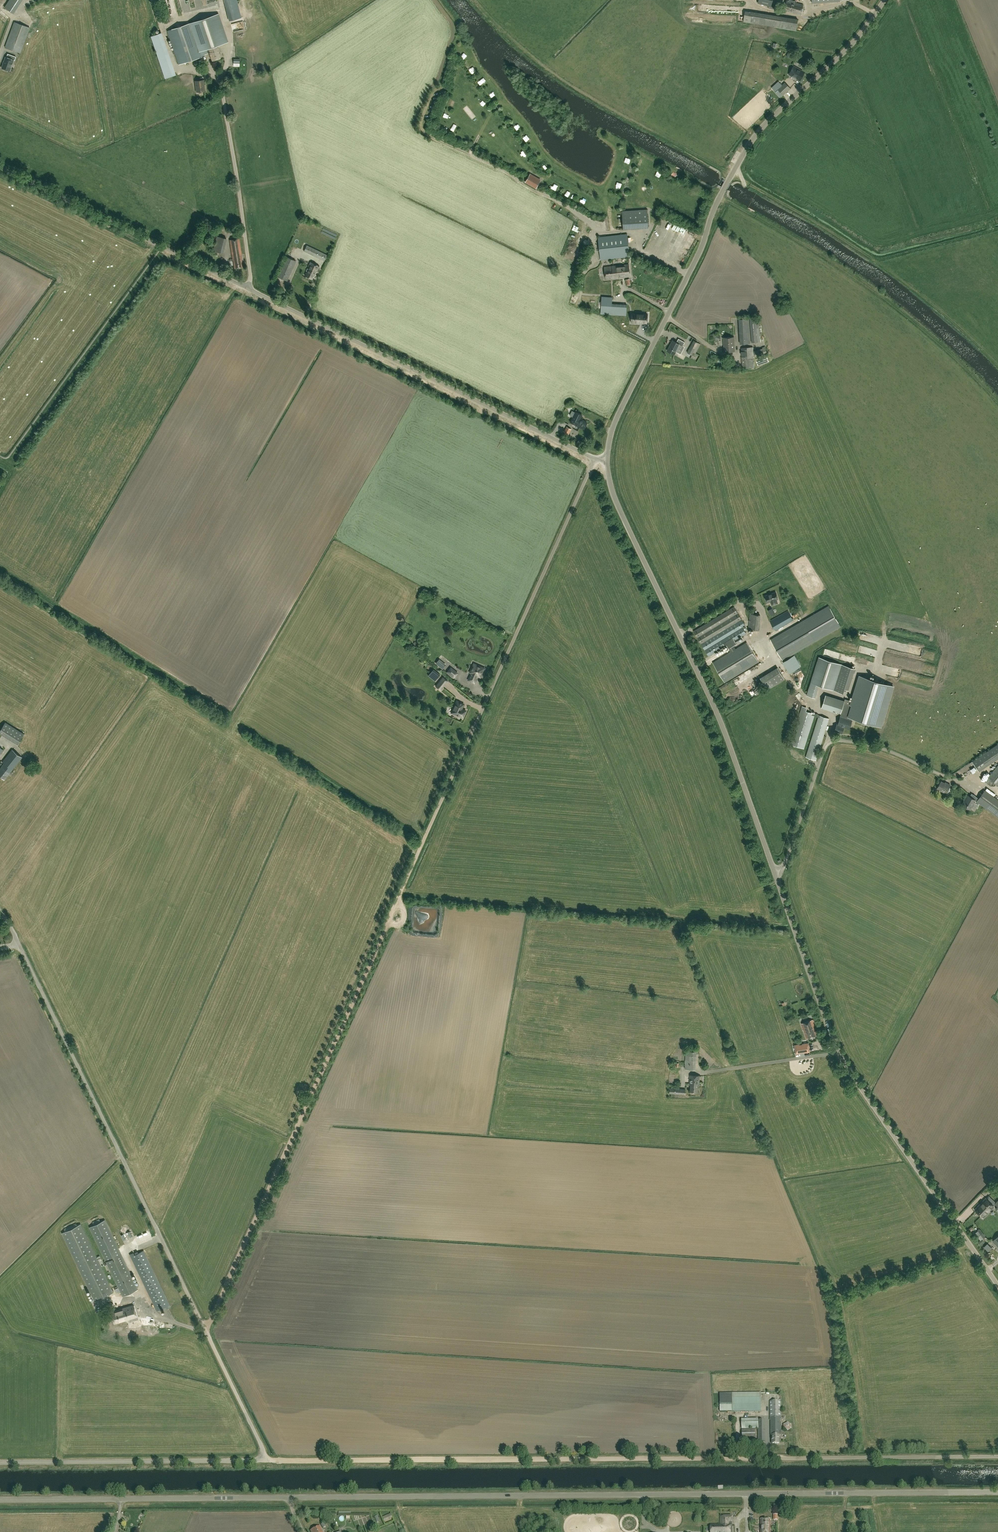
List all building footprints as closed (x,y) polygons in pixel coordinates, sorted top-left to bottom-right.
[(24,0),(10,0),(5,6),(13,12),(24,0)] [(229,21),(241,18),(237,0),(224,0),(229,21)] [(803,5),(795,3),(795,1),(791,0),(789,0),(788,1),(787,0),(784,11),(801,15),(803,5)] [(743,22),(752,23),(796,30),(798,19),(745,11),(743,22)] [(216,45),(219,45),(228,42),(219,13),(210,17),(197,21),(192,22),(167,31),(179,64),(205,56),(204,54),(210,53),(212,61),(221,58),(216,45)] [(20,53),(30,27),(14,22),(5,47),(20,53)] [(174,73),(163,29),(152,32),(163,77),(170,75),(173,74),(172,73),(174,73)] [(6,57),(2,68),(10,71),(13,60),(15,60),(16,56),(10,54),(9,58),(6,57)] [(800,81),(805,72),(794,66),(789,74),(800,81)] [(196,92),(204,91),(203,85),(204,85),(203,80),(195,81),(196,92)] [(783,95),(790,88),(785,82),(782,85),(780,83),(776,87),(783,95)] [(473,118),(475,116),(468,106),(465,108),(473,118)] [(530,174),(526,182),(536,187),(540,180),(530,174)] [(647,209),(622,211),(624,229),(649,227),(647,209)] [(675,236),(684,240),(686,234),(677,230),(675,236)] [(601,260),(611,258),(630,256),(627,234),(598,237),(601,260)] [(223,253),(227,238),(217,236),(213,250),(223,253)] [(235,268),(243,266),(241,258),(242,258),(239,238),(230,240),(233,260),(235,268)] [(325,261),(328,255),(307,245),(304,251),(325,261)] [(296,260),(289,258),(286,256),(278,276),(287,281),(296,260)] [(317,270),(319,266),(310,262),(308,266),(309,267),(308,269),(307,268),(306,271),(307,271),(305,276),(312,279),(316,270),(317,270)] [(617,278),(630,276),(629,264),(616,266),(604,267),(606,279),(617,278)] [(611,303),(612,297),(602,296),(601,313),(611,314),(626,315),(627,304),(611,303)] [(639,321),(651,321),(651,312),(639,312),(639,321)] [(760,342),(760,336),(759,327),(758,317),(749,318),(751,342),(760,342)] [(740,344),(750,343),(749,318),(739,319),(740,333),(740,344)] [(724,352),(735,351),(734,337),(723,337),(724,352)] [(683,346),(685,342),(678,338),(676,342),(673,340),(667,350),(674,354),(676,351),(679,352),(681,349),(678,347),(680,344),(683,346)] [(693,352),(696,353),(701,344),(694,340),(692,343),(689,349),(687,352),(692,355),(693,352)] [(756,357),(767,353),(765,346),(762,347),(763,348),(754,351),(756,357)] [(742,368),(754,367),(753,347),(742,347),(741,348),(742,368)] [(585,428),(587,423),(585,421),(580,418),(582,414),(577,412),(574,417),(575,418),(573,422),(577,424),(585,428)] [(776,592),(765,596),(767,602),(770,601),(772,605),(777,603),(776,599),(778,599),(776,592)] [(841,626),(829,605),(770,640),(782,660),(841,626)] [(734,607),(693,631),(701,643),(705,650),(708,656),(726,645),(731,652),(713,663),(724,682),(758,662),(747,642),(735,649),(733,645),(737,643),(736,643),(740,640),(738,638),(746,633),(742,627),(745,625),(741,619),(734,607)] [(775,630),(793,620),(788,611),(770,621),(775,630)] [(759,630),(760,615),(750,614),(748,629),(759,630)] [(818,657),(807,695),(815,698),(819,685),(842,692),(843,687),(847,689),(854,668),(818,657)] [(796,671),(803,668),(800,662),(793,665),(796,671)] [(478,676),(481,677),(484,668),(474,663),(470,672),(472,673),(468,680),(475,683),(478,676)] [(453,678),(457,673),(451,667),(447,672),(453,678)] [(784,679),(777,668),(760,678),(767,690),(784,679)] [(440,674),(433,669),(428,675),(435,681),(440,674)] [(825,696),(821,708),(836,713),(837,711),(841,712),(840,713),(841,714),(845,715),(844,718),(840,716),(838,724),(837,724),(835,730),(842,733),(844,727),(850,728),(852,720),(850,720),(851,717),(871,723),(882,726),(894,686),(883,683),(859,675),(852,701),(845,698),(844,701),(825,696)] [(440,690),(448,681),(443,677),(436,686),(440,690)] [(800,692),(797,695),(804,706),(808,703),(800,692)] [(463,717),(466,711),(461,709),(463,704),(460,702),(456,700),(451,713),(456,715),(457,715),(463,717)] [(814,716),(818,717),(806,757),(816,760),(829,718),(819,715),(818,714),(817,714),(815,714),(806,711),(807,708),(802,706),(790,744),(804,749),(814,716)] [(0,730),(0,733),(17,744),(24,734),(5,722),(0,730)] [(978,769),(997,756),(997,744),(969,763),(971,766),(974,764),(978,769)] [(22,757),(12,749),(2,762),(4,763),(0,769),(0,776),(4,780),(22,757)] [(988,777),(985,782),(990,786),(995,786),(996,784),(997,786),(997,765),(988,777)] [(946,793),(950,784),(947,782),(946,783),(941,780),(937,788),(946,793)] [(978,801),(980,802),(997,816),(997,800),(985,790),(979,799),(978,801)] [(967,795),(962,804),(970,809),(972,806),(976,808),(980,802),(978,801),(979,799),(975,796),(973,798),(970,796),(967,795)] [(807,1038),(817,1035),(812,1020),(802,1023),(807,1038)] [(799,1044),(794,1045),(796,1054),(801,1053),(800,1052),(803,1052),(808,1052),(807,1043),(802,1044),(799,1045),(799,1044)] [(695,1069),(696,1051),(686,1051),(685,1069),(695,1069)] [(699,1085),(700,1075),(690,1075),(690,1085),(691,1085),(690,1091),(698,1091),(698,1085),(699,1085)] [(983,1218),(995,1206),(986,1197),(981,1202),(979,1204),(974,1209),(983,1218)] [(123,1296),(138,1288),(105,1219),(89,1226),(123,1296)] [(65,1231),(62,1233),(95,1301),(114,1292),(113,1292),(114,1291),(113,1290),(112,1290),(81,1224),(77,1225),(65,1231)] [(171,1307),(143,1250),(134,1255),(133,1253),(130,1254),(157,1311),(166,1307),(167,1309),(171,1307)] [(115,1323),(137,1317),(134,1305),(111,1312),(115,1323)] [(732,1405),(732,1412),(761,1411),(761,1405),(761,1393),(732,1393),(732,1399),(732,1405)] [(780,1435),(780,1420),(781,1420),(781,1401),(770,1401),(770,1421),(771,1421),(771,1433),(772,1433),(772,1444),(779,1444),(779,1435),(780,1435)] [(758,1420),(758,1419),(742,1419),(742,1420),(742,1429),(758,1428),(758,1442),(765,1442),(765,1420),(758,1420)] [(787,1431),(791,1429),(791,1424),(787,1422),(783,1425),(783,1429),(787,1431)] [(742,1439),(755,1439),(755,1429),(742,1430),(742,1439)] [(727,1526),(732,1525),(732,1522),(732,1516),(720,1517),(720,1525),(727,1525),(727,1526)] [(770,1518),(760,1519),(761,1531),(770,1531),(770,1518)]
